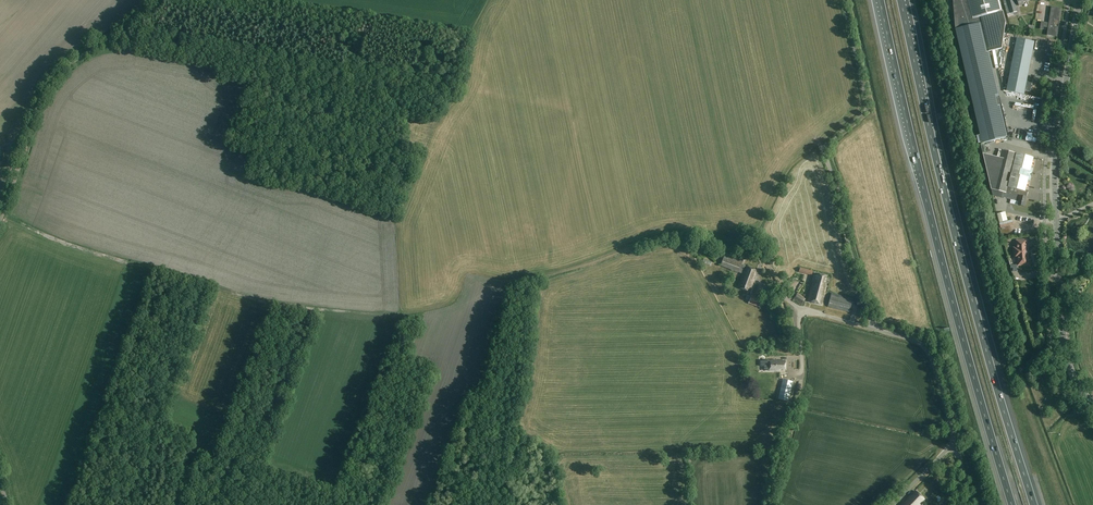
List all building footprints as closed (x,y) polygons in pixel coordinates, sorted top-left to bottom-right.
[(989,51),(1002,48),(1006,22),(1003,11),(1002,11),(1000,0),(953,0),(956,28),(975,110),(982,143),(1009,136),(1001,103),(989,51)] [(1007,14),(1011,13),(1018,11),(1014,0),(1003,0),(1007,14)] [(1052,6),(1049,22),(1055,23),(1055,19),(1060,20),(1062,8),(1052,6)] [(1055,23),(1049,22),(1042,21),(1040,29),(1044,29),(1044,27),(1048,28),(1047,35),(1057,36),(1059,27),(1054,26),(1055,23)] [(1017,38),(1014,56),(1007,91),(1024,94),(1025,90),(1031,92),(1033,80),(1027,79),(1035,41),(1017,38)] [(992,189),(1003,192),(1002,197),(1013,200),(1013,199),(1019,200),(1018,204),(1025,206),(1027,196),(1028,191),(1026,191),(1028,180),(1030,181),(1031,176),(1032,176),(1033,172),(1032,172),(1034,168),(1031,167),(1034,157),(1002,149),(1000,157),(983,153),(992,189)] [(1000,222),(1007,220),(1005,212),(998,214),(1000,222)] [(1018,264),(1027,264),(1026,241),(1018,241),(1018,248),(1015,248),(1015,257),(1019,257),(1019,260),(1018,260),(1018,264)] [(706,246),(698,243),(695,250),(703,253),(706,246)] [(750,292),(755,280),(753,279),(756,270),(741,265),(743,259),(725,253),(720,265),(743,273),(738,287),(750,292)] [(808,300),(822,304),(826,289),(825,288),(827,284),(825,283),(827,276),(815,273),(813,281),(813,282),(808,300)] [(797,293),(793,298),(801,304),(805,298),(797,293)] [(853,298),(832,293),(828,307),(849,313),(853,298)] [(745,299),(749,300),(748,303),(760,307),(761,304),(760,304),(762,299),(751,295),(751,296),(747,295),(745,299)] [(785,361),(765,360),(765,370),(780,371),(780,369),(785,369),(785,361)] [(792,381),(783,379),(778,399),(787,401),(792,381)] [(922,504),(921,503),(925,499),(917,492),(913,495),(912,494),(904,502),(905,504),(906,504),(921,504),(922,504)]
